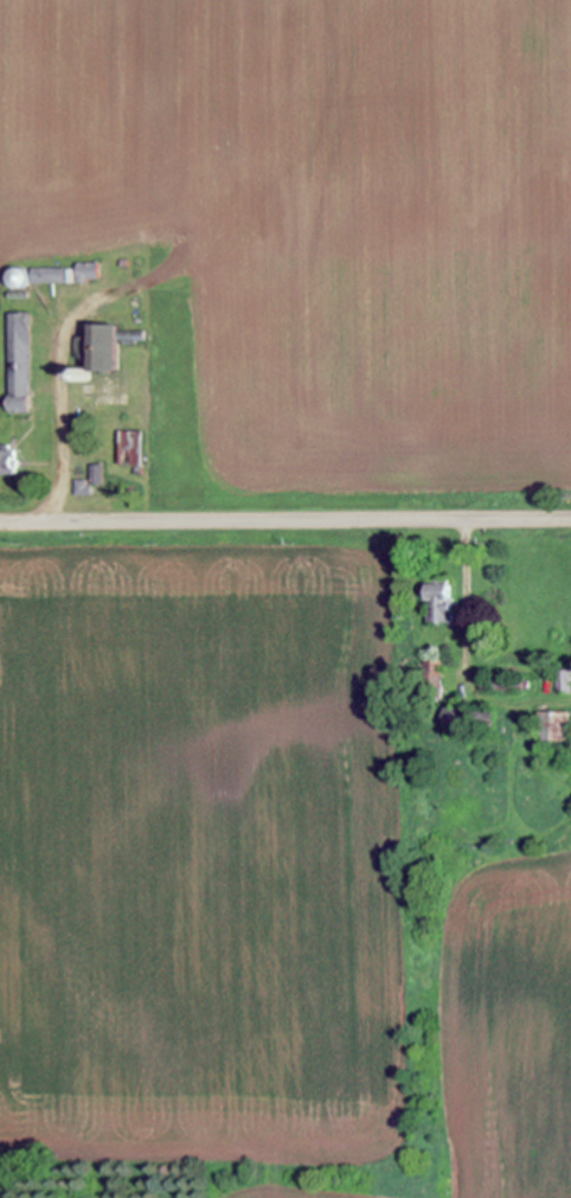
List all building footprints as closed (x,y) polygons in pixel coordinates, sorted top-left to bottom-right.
[(77,263),(100,262),(100,278),(89,280),(89,283),(78,283),(77,263)] [(20,268),(21,268),(23,269),(24,269),(25,270),(26,270),(26,271),(27,271),(27,273),(28,273),(28,274),(28,275),(30,276),(30,277),(30,278),(30,280),(30,281),(28,282),(28,283),(27,284),(27,286),(26,286),(26,287),(25,287),(25,288),(24,288),(23,288),(21,289),(20,289),(19,289),(18,289),(17,289),(15,288),(14,288),(13,287),(12,287),(12,286),(11,286),(11,284),(9,284),(9,283),(9,282),(8,281),(8,280),(8,278),(8,277),(8,276),(9,275),(9,274),(11,273),(11,271),(12,271),(12,270),(13,270),(13,269),(14,269),(15,269),(17,268),(18,268),(19,268),(20,268)] [(32,283),(32,268),(65,268),(65,283),(32,283)] [(28,300),(8,299),(8,292),(28,293),(28,300)] [(30,411),(8,411),(8,314),(28,314),(30,411)] [(88,372),(88,360),(73,360),(75,335),(88,337),(89,323),(120,325),(120,331),(145,332),(143,341),(136,341),(136,344),(118,342),(117,373),(88,372)] [(88,372),(88,373),(89,373),(89,374),(89,376),(89,377),(90,377),(89,378),(89,379),(89,380),(88,380),(88,382),(86,382),(86,383),(85,383),(84,383),(84,384),(83,384),(82,384),(82,383),(81,383),(79,383),(78,382),(77,380),(77,379),(77,378),(76,377),(77,377),(77,376),(77,374),(77,373),(78,372),(79,372),(79,371),(81,371),(82,371),(83,371),(84,371),(85,371),(86,371),(88,372)] [(142,431),(141,466),(117,465),(118,431),(142,431)] [(15,476),(0,476),(0,449),(15,449),(15,476)] [(101,466),(101,485),(90,485),(90,497),(73,497),(73,480),(86,480),(86,466),(101,466)] [(431,622),(431,601),(429,601),(430,582),(431,582),(431,579),(448,579),(448,584),(451,584),(450,602),(454,602),(454,622),(431,622)] [(422,699),(422,661),(441,661),(441,699),(422,699)] [(570,671),(570,682),(570,693),(558,694),(556,672),(570,671)] [(522,691),(481,691),(481,679),(522,679),(522,691)] [(469,735),(469,736),(469,737),(469,738),(469,742),(445,739),(448,710),(494,713),(493,729),(470,728),(469,735)] [(539,741),(539,712),(570,712),(570,741),(539,741)] [(469,735),(470,735),(471,733),(473,733),(474,733),(474,732),(475,733),(476,733),(477,733),(477,735),(477,736),(479,736),(479,737),(479,738),(479,739),(477,739),(477,741),(476,741),(476,742),(475,742),(474,742),(473,742),(471,742),(471,741),(470,741),(470,739),(469,738),(469,737),(469,736),(469,735)]
